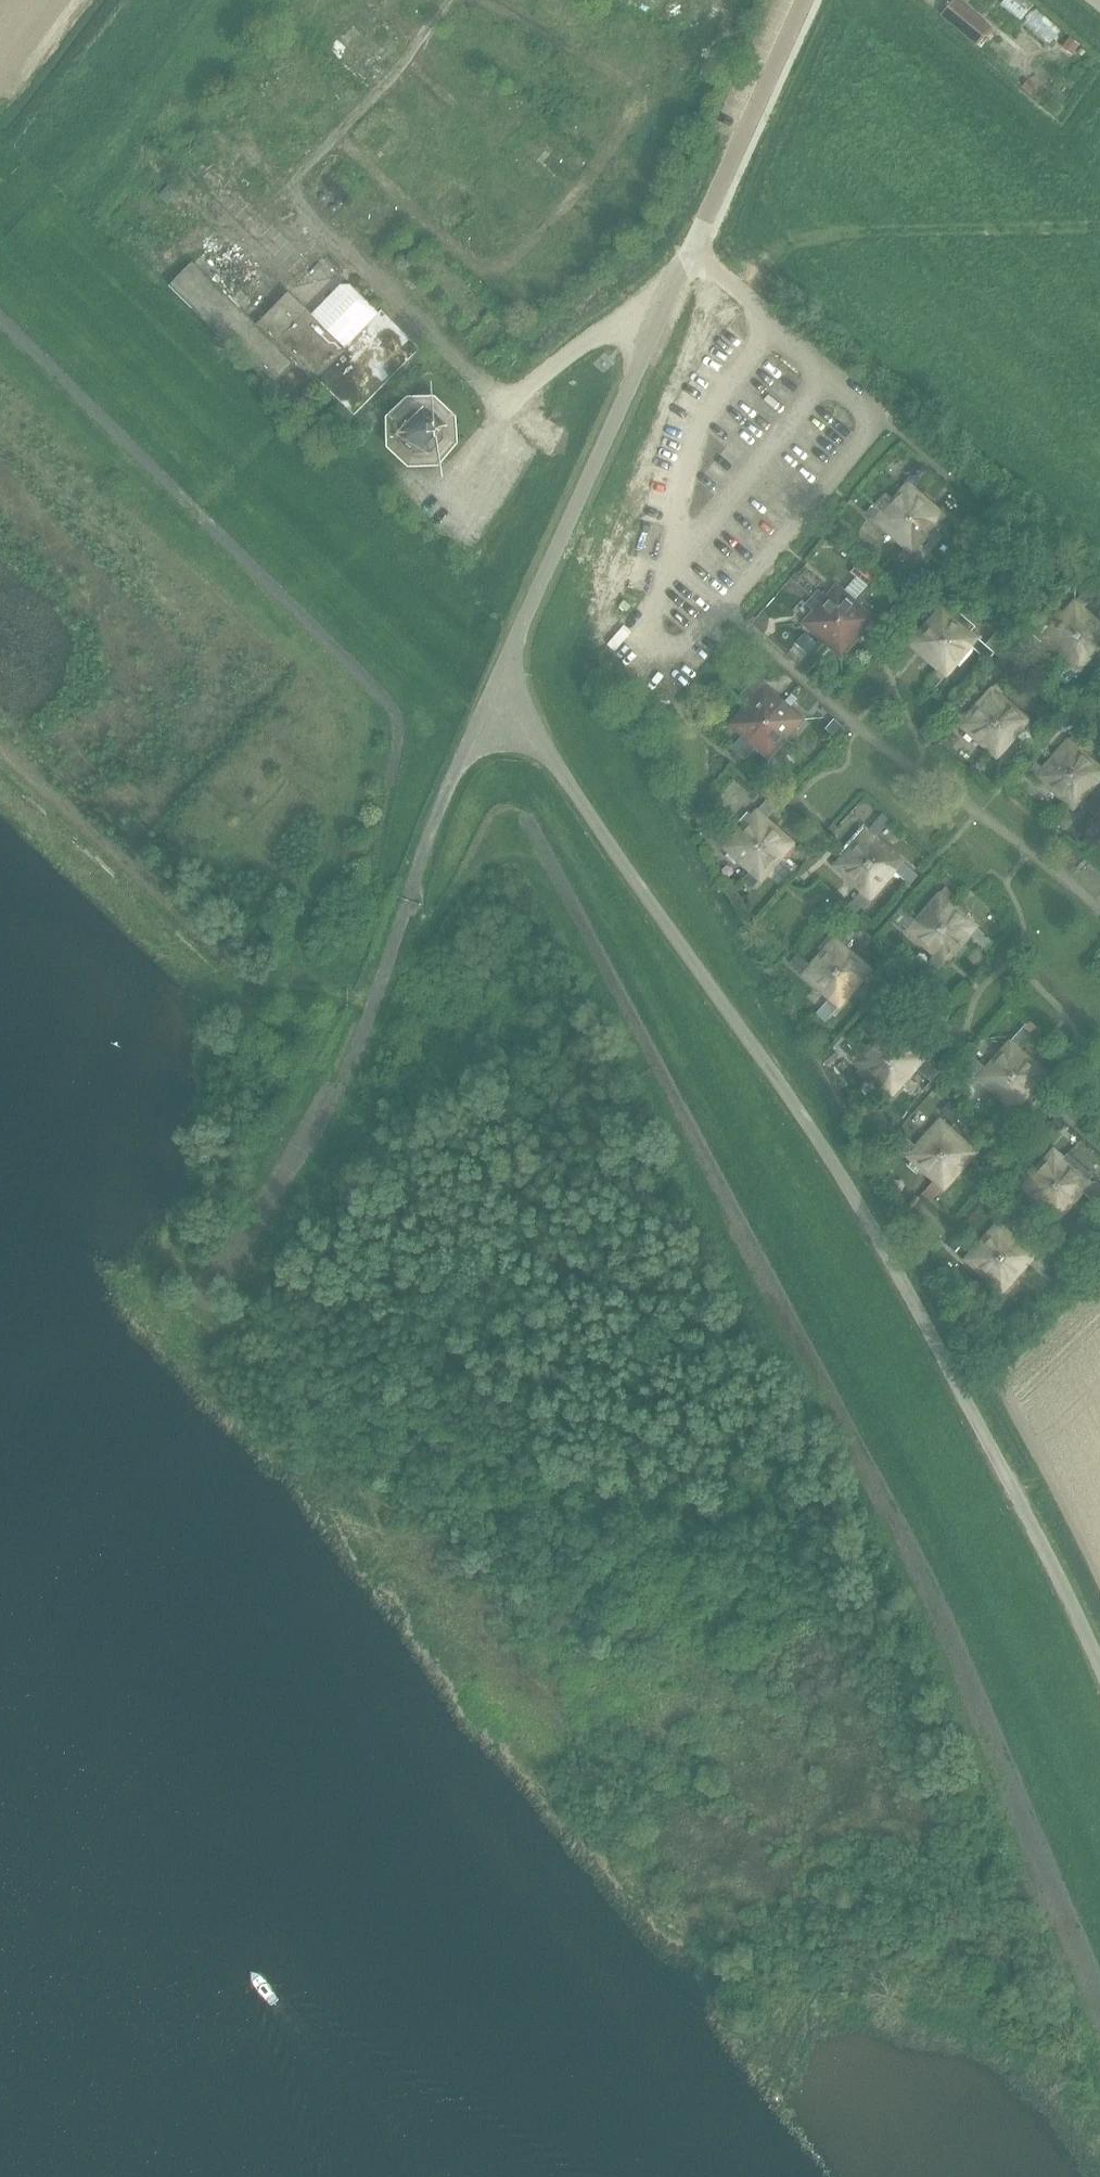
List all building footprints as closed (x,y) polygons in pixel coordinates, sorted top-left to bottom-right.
[(979,45),(994,26),(962,0),(953,0),(941,15),(979,45)] [(665,36),(673,23),(660,15),(652,28),(665,36)] [(1070,37),(1063,46),(1072,53),(1079,45),(1070,37)] [(708,67),(703,77),(719,87),(725,77),(708,67)] [(1028,81),(1022,87),(1029,93),(1035,86),(1028,81)] [(657,146),(664,133),(652,126),(644,139),(657,146)] [(513,173),(504,181),(516,194),(525,186),(513,173)] [(1085,185),(1092,191),(1094,188),(1099,193),(1099,180),(1093,175),(1085,185)] [(146,205),(163,224),(182,205),(165,187),(146,205)] [(356,412),(403,364),(419,348),(381,311),(379,313),(350,284),(341,284),(310,315),(288,293),(256,325),(194,261),(172,282),(291,406),(322,376),(356,412)] [(440,285),(455,278),(449,264),(434,270),(440,285)] [(402,425),(402,427),(401,429),(401,432),(401,434),(402,436),(402,438),(403,440),(404,442),(405,444),(407,446),(408,447),(410,449),(412,450),(414,451),(416,452),(418,453),(420,453),(423,453),(425,453),(427,453),(429,452),(431,451),(433,450),(435,449),(437,447),(438,446),(440,444),(441,442),(442,440),(443,438),(443,436),(444,434),(444,432),(444,431),(444,429),(443,427),(443,425),(442,423),(441,421),(440,419),(438,417),(437,416),(435,414),(433,413),(431,412),(429,411),(427,411),(425,410),(423,410),(420,410),(418,411),(416,411),(414,412),(412,413),(410,414),(408,416),(407,417),(405,419),(404,421),(403,423),(402,425)] [(920,465),(909,478),(919,487),(930,473),(920,465)] [(874,506),(882,513),(890,520),(909,519),(908,499),(915,491),(907,484),(894,499),(886,492),(874,506)] [(943,516),(915,491),(908,499),(909,519),(929,517),(937,524),(943,516)] [(882,513),(875,521),(904,546),(911,538),(909,519),(890,520),(882,513)] [(904,546),(912,553),(937,524),(929,517),(909,519),(911,538),(904,546)] [(862,560),(851,573),(855,577),(867,587),(878,574),(862,560)] [(894,562),(886,572),(896,582),(905,572),(894,562)] [(1089,583),(1050,629),(1049,630),(1057,637),(1076,635),(1075,616),(1082,608),(1084,610),(1099,592),(1089,583)] [(816,588),(810,595),(839,621),(855,603),(837,587),(827,598),(816,588)] [(804,602),(815,611),(805,623),(823,639),(839,621),(810,595),(804,602)] [(952,595),(941,607),(916,635),(924,642),(943,641),(942,622),(949,614),(950,615),(960,603),(952,595)] [(872,618),(855,603),(839,621),(857,636),(872,618)] [(949,614),(942,622),(943,641),(963,640),(971,647),(971,646),(987,660),(994,653),(978,639),(950,615),(949,614)] [(840,654),(857,636),(839,621),(823,639),(840,654)] [(1034,630),(1070,662),(1071,662),(1078,655),(1076,635),(1057,637),(1049,630),(1050,629),(1041,621),(1034,630)] [(805,634),(797,642),(809,653),(817,644),(805,634)] [(1079,669),(1099,645),(1099,638),(1096,634),(1076,635),(1078,655),(1071,662),(1070,662),(1059,676),(1067,683),(1079,669)] [(909,643),(938,668),(945,660),(943,641),(924,642),(916,635),(909,643)] [(932,691),(945,675),(971,647),(963,640),(943,641),(945,660),(938,668),(938,669),(924,684),(932,691)] [(1006,672),(992,688),(967,717),(975,724),(994,722),(993,703),(1000,695),(1014,679),(1006,672)] [(764,687),(748,705),(766,721),(782,703),(764,687)] [(792,693),(782,704),(782,703),(766,721),(784,737),(800,719),(789,709),(799,698),(792,693)] [(1034,725),(1000,695),(993,703),(994,722),(1013,721),(1035,740),(1049,725),(1041,717),(1034,725)] [(953,704),(946,712),(960,725),(988,750),(995,742),(994,722),(975,724),(967,717),(953,704)] [(731,747),(738,753),(766,721),(748,705),(732,724),(743,734),(731,747)] [(745,759),(757,745),(768,755),(784,737),(766,721),(738,753),(745,759)] [(996,756),(1016,734),(1030,746),(1035,740),(1013,721),(994,722),(995,742),(988,750),(996,756)] [(1043,768),(1043,769),(1051,776),(1070,774),(1069,755),(1084,738),(1085,739),(1090,734),(1081,725),(1043,768)] [(1069,755),(1070,774),(1090,773),(1097,780),(1098,779),(1099,781),(1099,768),(1087,757),(1095,748),(1085,739),(1084,738),(1069,755)] [(1036,762),(1029,770),(1037,776),(1036,777),(1065,802),(1071,794),(1070,774),(1051,776),(1043,769),(1043,768),(1036,762)] [(1072,808),(1097,780),(1090,773),(1070,774),(1071,794),(1065,802),(1072,808)] [(769,797),(733,838),(742,846),(750,837),(758,845),(766,836),(757,829),(766,819),(779,804),(774,801),(769,797)] [(881,811),(866,829),(842,856),(852,864),(859,856),(868,863),(875,855),(867,847),(875,838),(875,837),(891,820),(881,811)] [(803,852),(766,819),(757,829),(766,836),(758,845),(767,853),(775,844),(784,852),(795,861),(803,852)] [(719,842),(751,871),(759,861),(751,854),(758,845),(750,837),(742,846),(733,838),(720,826),(714,833),(719,842)] [(918,875),(902,861),(875,838),(867,847),(875,855),(868,863),(876,871),(884,862),(894,871),(894,870),(911,884),(918,875)] [(753,887),(760,879),(784,852),(775,844),(767,853),(758,845),(751,854),(759,861),(751,871),(744,879),(753,887)] [(834,866),(860,889),(869,879),(860,872),(868,863),(859,856),(852,864),(842,856),(834,866)] [(856,914),(870,897),(894,871),(884,862),(876,871),(868,863),(860,872),(869,879),(860,889),(861,890),(847,906),(856,914)] [(946,887),(917,920),(916,921),(925,929),(933,921),(942,928),(949,920),(941,912),(949,902),(955,895),(946,887)] [(994,942),(976,926),(949,902),(941,912),(949,920),(942,928),(950,936),(958,927),(967,936),(969,934),(987,950),(994,942)] [(892,916),(908,930),(934,954),(943,944),(934,937),(942,928),(933,921),(925,929),(916,921),(917,920),(901,906),(892,916)] [(854,921),(837,939),(834,937),(810,964),(820,972),(827,964),(836,971),(844,963),(835,955),(844,946),(861,927),(854,921)] [(932,976),(944,962),(967,936),(958,927),(950,936),(942,928),(934,937),(943,944),(934,954),(935,955),(923,969),(932,976)] [(887,985),(844,946),(835,955),(844,963),(836,971),(844,979),(852,970),(862,979),(862,978),(879,993),(887,985)] [(790,962),(802,973),(828,997),(837,988),(828,980),(836,971),(827,964),(820,972),(810,964),(809,965),(798,954),(790,962)] [(824,1021),(838,1005),(862,979),(852,970),(844,979),(836,971),(828,980),(837,988),(828,997),(829,998),(815,1013),(824,1021)] [(1024,1026),(986,1068),(995,1076),(1003,1068),(1012,1075),(1019,1067),(1011,1059),(1019,1050),(1020,1051),(1040,1029),(1031,1021),(1026,1027),(1024,1026)] [(887,1026),(864,1052),(864,1053),(873,1061),(881,1053),(889,1060),(897,1052),(888,1044),(897,1035),(887,1026)] [(940,1073),(924,1058),(897,1035),(888,1044),(897,1052),(889,1060),(898,1068),(906,1059),(915,1068),(916,1067),(932,1082),(940,1073)] [(842,1051),(855,1062),(882,1086),(890,1077),(882,1069),(889,1060),(881,1053),(873,1061),(864,1053),(864,1052),(852,1040),(842,1051)] [(826,1055),(822,1058),(826,1066),(831,1063),(839,1055),(832,1049),(826,1055)] [(1046,1074),(1020,1051),(1019,1050),(1011,1059),(1019,1067),(1012,1075),(1020,1083),(1028,1075),(1037,1083),(1046,1074)] [(961,1063),(977,1077),(1004,1101),(1012,1092),(1004,1084),(1012,1075),(1003,1068),(995,1076),(986,1068),(970,1053),(961,1063)] [(877,1110),(891,1094),(915,1068),(906,1059),(898,1068),(889,1060),(882,1069),(890,1077),(882,1086),(868,1102),(877,1110)] [(1013,1110),(1037,1083),(1028,1075),(1020,1083),(1012,1075),(1004,1084),(1012,1092),(1004,1101),(1013,1110)] [(949,1103),(941,1112),(954,1123),(962,1114),(949,1103)] [(940,1120),(916,1146),(925,1155),(933,1146),(941,1154),(949,1145),(941,1138),(949,1128),(940,1120)] [(976,1152),(949,1128),(941,1138),(949,1145),(941,1154),(950,1162),(958,1153),(967,1162),(976,1152)] [(892,1137),(910,1153),(907,1156),(934,1180),(942,1170),(934,1163),(941,1154),(933,1146),(925,1155),(916,1146),(898,1130),(892,1137)] [(1053,1150),(1030,1177),(1039,1185),(1047,1176),(1056,1184),(1063,1175),(1055,1168),(1063,1158),(1053,1150)] [(932,1200),(943,1188),(967,1162),(958,1153),(950,1162),(941,1154),(934,1163),(942,1170),(934,1180),(923,1192),(932,1200)] [(1092,1175),(1067,1153),(1063,1158),(1055,1168),(1063,1175),(1056,1184),(1064,1191),(1072,1183),(1081,1191),(1091,1181),(1089,1179),(1092,1175)] [(1022,1186),(1048,1210),(1057,1200),(1048,1193),(1056,1184),(1047,1176),(1039,1185),(1030,1177),(1017,1165),(1009,1174),(1022,1185),(1022,1186)] [(1085,1195),(1098,1206),(1099,1204),(1099,1182),(1098,1180),(1085,1195)] [(1058,1218),(1081,1191),(1072,1183),(1064,1191),(1056,1184),(1048,1193),(1057,1200),(1048,1210),(1058,1218)] [(998,1223),(974,1250),(984,1258),(991,1249),(1000,1257),(1007,1248),(999,1241),(1007,1231),(1008,1232),(1015,1224),(1015,1223),(1020,1216),(1012,1209),(999,1224),(998,1223)] [(1021,1217),(1020,1216),(1015,1223),(1015,1224),(1025,1232),(1033,1223),(1023,1215),(1021,1217)] [(1034,1255),(1008,1232),(1007,1231),(999,1241),(1007,1248),(1000,1257),(1009,1265),(1016,1256),(1026,1265),(1034,1255)] [(966,1259),(992,1283),(1001,1273),(992,1266),(1000,1257),(991,1249),(984,1258),(974,1250),(966,1259)] [(1002,1291),(1026,1265),(1016,1256),(1009,1265),(1000,1257),(992,1266),(1001,1273),(992,1283),(1002,1291)]
